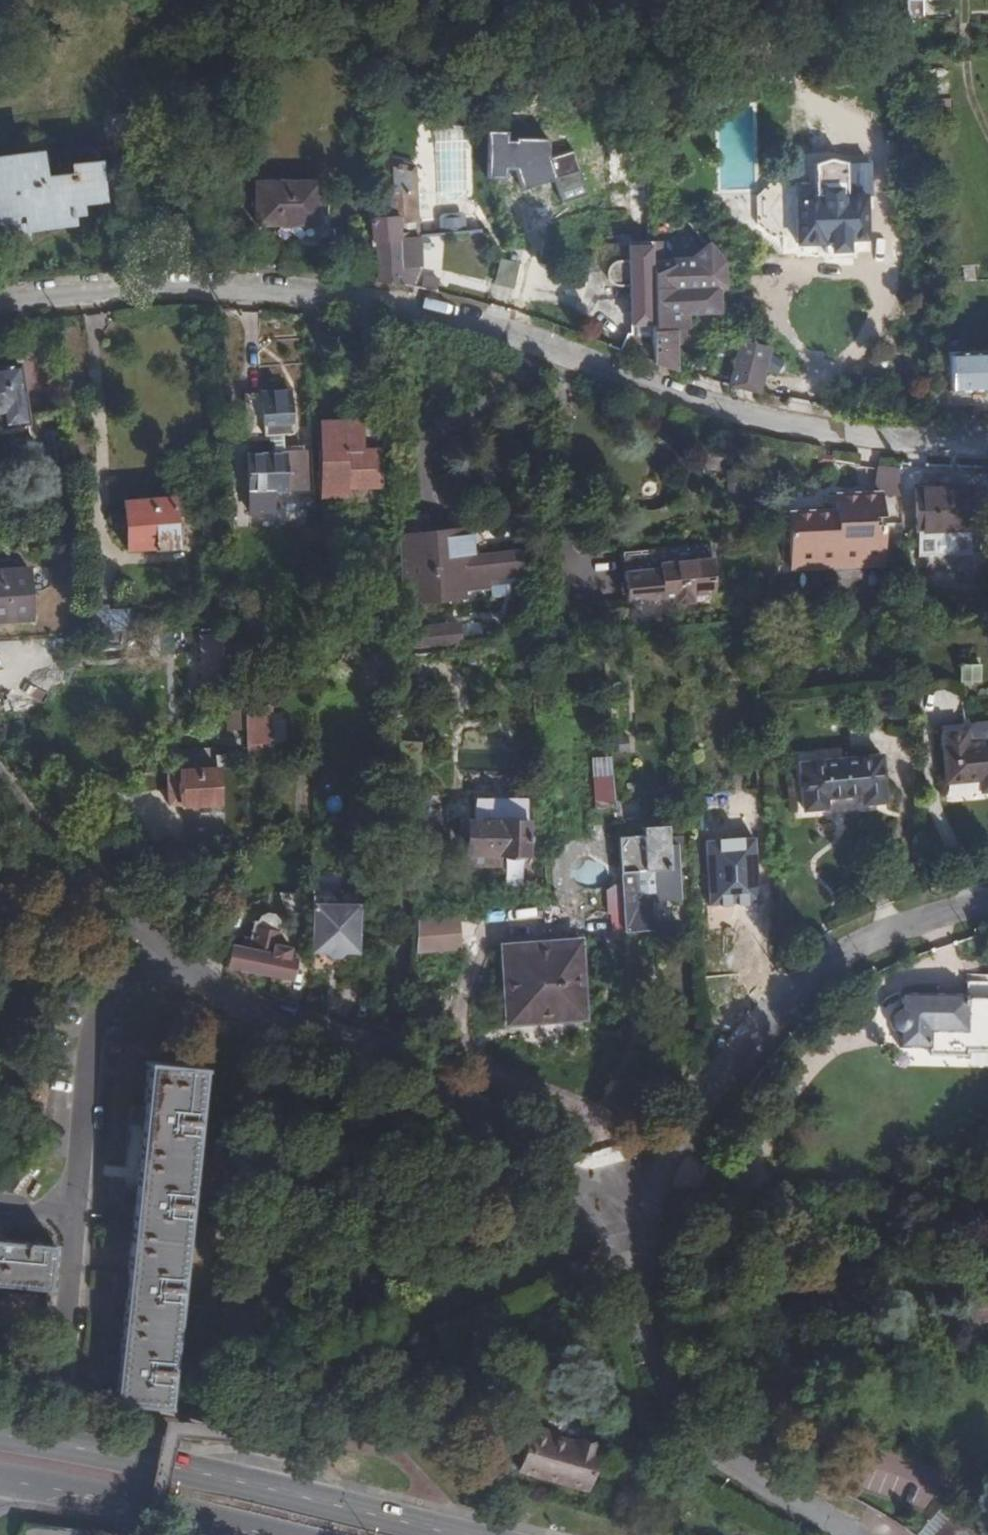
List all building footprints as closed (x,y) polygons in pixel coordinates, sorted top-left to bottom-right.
[(922,17),(921,3),(908,3),(909,18),(922,17)] [(369,242),(374,242),(377,280),(385,281),(392,282),(399,284),(398,264),(407,263),(405,234),(416,233),(412,161),(380,152),(383,214),(378,214),(372,215),(368,215),(369,242)] [(0,159),(0,212),(21,210),(22,221),(68,218),(68,206),(98,203),(95,153),(79,154),(80,162),(70,162),(71,185),(40,187),(38,156),(0,159)] [(630,225),(648,225),(645,165),(644,161),(627,162),(630,225)] [(758,235),(773,247),(798,245),(799,252),(825,251),(825,247),(867,245),(864,205),(870,205),(870,191),(845,192),(845,174),(831,169),(815,175),(815,193),(771,195),(757,208),(758,235)] [(317,188),(258,190),(259,231),(278,230),(279,248),(331,246),(330,203),(317,203),(317,188)] [(368,215),(372,215),(378,214),(377,196),(371,197),(367,197),(368,215)] [(652,303),(656,364),(677,371),(675,331),(686,330),(685,313),(716,311),(715,287),(704,287),(702,269),(693,260),(658,262),(657,242),(648,243),(649,246),(649,261),(652,303)] [(624,334),(618,350),(626,353),(656,364),(652,303),(649,261),(649,246),(624,247),(625,266),(619,267),(615,271),(612,276),(612,282),(615,287),(620,291),(625,292),(627,335),(624,334)] [(499,257),(493,283),(518,289),(524,263),(499,257)] [(421,268),(417,284),(436,289),(440,273),(421,268)] [(741,361),(733,389),(754,395),(762,367),(766,368),(770,352),(743,345),(739,360),(741,361)] [(954,350),(957,389),(987,388),(987,348),(954,350)] [(22,370),(0,373),(0,422),(3,421),(6,435),(32,430),(22,370)] [(292,385),(246,385),(246,429),(292,429),(292,385)] [(377,423),(327,424),(326,492),(379,492),(377,423)] [(300,447),(241,448),(241,505),(266,505),(266,485),(300,485),(300,447)] [(879,468),(873,491),(881,490),(881,495),(895,499),(893,471),(879,468)] [(964,485),(909,489),(913,530),(968,526),(964,485)] [(873,491),(834,492),(835,507),(787,510),(790,570),(885,566),(881,495),(881,490),(873,491)] [(173,502),(121,506),(123,554),(175,551),(173,502)] [(397,530),(401,594),(435,592),(452,591),(455,584),(463,584),(490,582),(490,594),(505,594),(519,586),(518,567),(524,567),(523,549),(471,552),(469,526),(429,528),(427,506),(396,510),(397,530)] [(711,596),(708,547),(647,550),(648,564),(656,564),(658,598),(711,596)] [(623,599),(658,598),(656,564),(648,564),(647,550),(620,550),(623,599)] [(0,563),(0,615),(30,613),(26,562),(0,563)] [(103,591),(85,592),(86,614),(129,612),(128,595),(103,597),(103,591)] [(402,625),(410,624),(408,599),(401,600),(402,625)] [(457,622),(458,642),(482,640),(481,621),(457,622)] [(402,625),(403,645),(458,642),(457,622),(410,624),(402,625)] [(218,634),(199,635),(200,658),(219,657),(218,634)] [(981,665),(960,665),(960,682),(981,682),(981,665)] [(256,701),(242,702),(244,735),(259,734),(256,701)] [(967,742),(968,747),(987,746),(987,729),(975,730),(967,742)] [(628,735),(616,736),(617,753),(630,752),(628,735)] [(942,737),(947,787),(972,784),(972,780),(981,779),(982,784),(982,796),(987,795),(987,746),(968,747),(967,742),(966,735),(942,737)] [(297,749),(264,751),(265,768),(297,766),(297,749)] [(225,756),(212,757),(214,793),(228,793),(225,756)] [(212,757),(176,758),(179,795),(214,793),(212,757)] [(880,758),(798,765),(803,812),(826,810),(825,798),(861,796),(862,807),(885,805),(880,758)] [(417,760),(396,760),(396,791),(396,793),(417,793),(417,760)] [(612,774),(589,777),(594,807),(616,806),(612,774)] [(530,858),(532,800),(479,797),(478,816),(458,815),(458,829),(466,830),(464,862),(485,863),(485,856),(530,858)] [(622,844),(624,892),(615,893),(608,898),(609,923),(613,923),(614,949),(627,948),(627,940),(653,938),(652,910),(642,910),(640,881),(657,880),(659,910),(680,909),(677,867),(684,867),(683,849),(671,850),(669,829),(642,831),(643,842),(622,844)] [(752,846),(706,848),(709,915),(756,912),(752,846)] [(325,891),(325,895),(354,894),(354,899),(374,898),(374,894),(353,890),(325,891)] [(325,895),(328,953),(343,952),(348,956),(357,955),(361,951),(376,950),(374,898),(354,899),(354,894),(325,895)] [(246,969),(257,971),(289,980),(295,956),(271,949),(277,926),(278,922),(277,918),(274,916),(270,914),(265,914),(261,916),(255,938),(253,946),(246,969)] [(459,917),(419,919),(416,952),(462,949),(459,917)] [(222,962),(246,969),(253,946),(228,939),(222,962)] [(513,1020),(554,1017),(584,1015),(579,945),(551,947),(508,950),(513,1020)] [(987,1054),(987,1002),(968,1001),(968,997),(900,997),(900,1011),(899,1038),(899,1052),(930,1052),(930,1059),(968,1059),(968,1054),(987,1054)] [(899,1038),(900,1011),(899,1011),(897,1012),(895,1014),(893,1017),(891,1020),(890,1022),(890,1025),(891,1029),(892,1032),(894,1034),(895,1035),(897,1037),(899,1038)] [(108,1388),(105,1416),(159,1422),(195,1077),(142,1071),(136,1121),(135,1137),(128,1205),(126,1221),(119,1290),(117,1305),(110,1373),(108,1388)] [(121,1135),(135,1137),(136,1121),(133,1121),(134,1116),(123,1115),(121,1135)] [(112,1219),(126,1221),(128,1205),(125,1204),(125,1200),(114,1198),(112,1219)] [(0,1249),(0,1291),(40,1296),(46,1255),(0,1249)] [(517,1427),(505,1471),(573,1489),(583,1451),(536,1439),(538,1433),(517,1427)] [(964,1511),(943,1534),(987,1534),(987,1533),(964,1511)]
